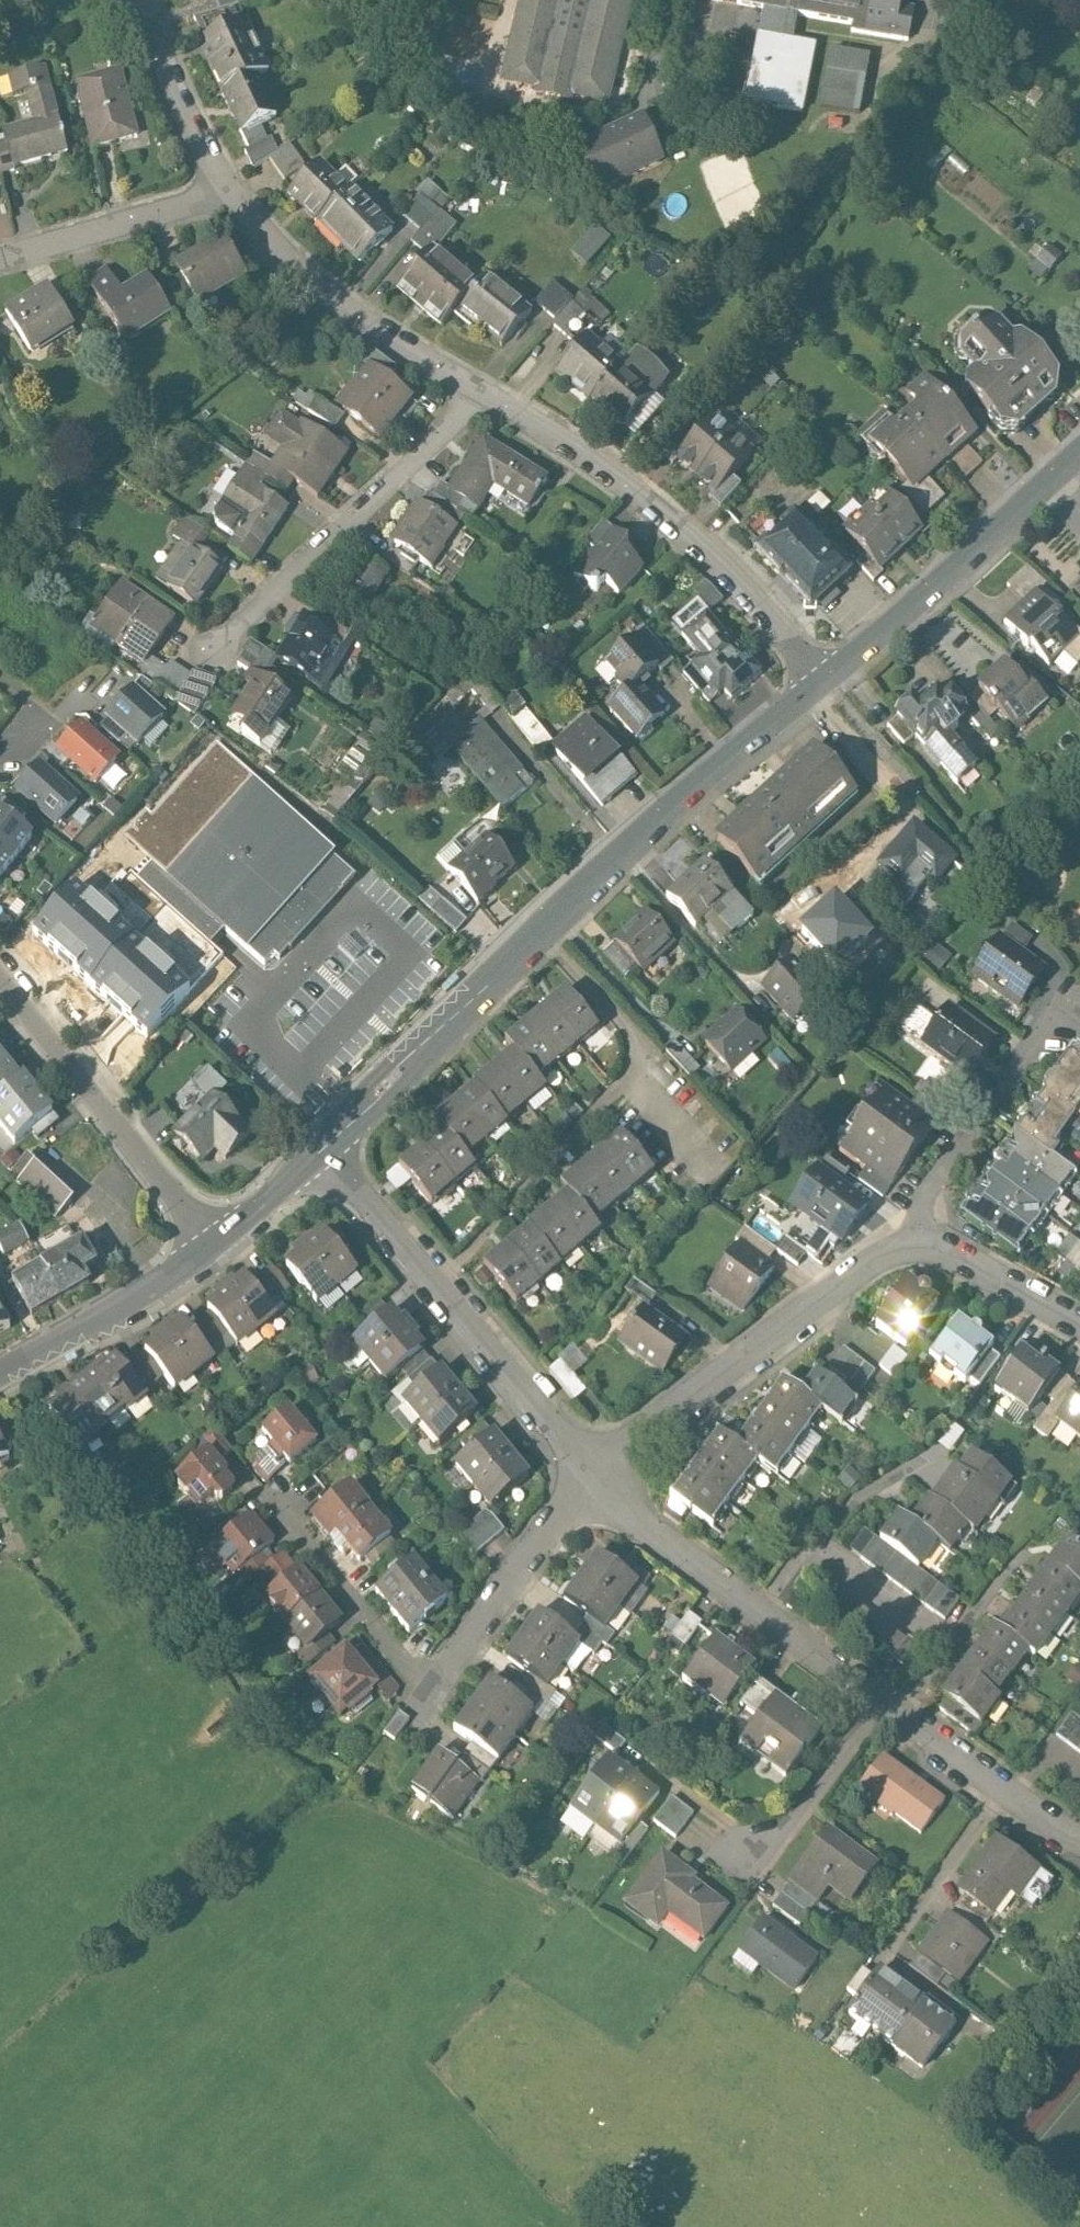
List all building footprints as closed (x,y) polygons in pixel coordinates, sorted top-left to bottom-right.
[(242,0),(200,17),(208,35),(249,19),(242,0)] [(500,80),(610,107),(636,0),(519,0),(500,80)] [(764,7),(759,33),(746,99),(802,110),(815,44),(793,40),(798,14),(854,25),(853,32),(908,42),(914,12),(902,10),(904,0),(727,0),(764,7)] [(198,46),(222,97),(261,79),(271,74),(247,23),(198,46)] [(832,51),(820,106),(858,114),(869,59),(832,51)] [(35,124),(6,132),(9,145),(16,171),(72,157),(48,68),(10,78),(16,101),(28,98),(35,124)] [(123,70),(77,82),(96,150),(141,138),(123,70)] [(222,97),(241,138),(281,120),(261,79),(222,97)] [(637,111),(569,139),(590,191),(658,163),(637,111)] [(9,145),(0,148),(0,176),(16,171),(9,145)] [(278,170),(305,168),(303,146),(277,148),(278,170)] [(731,238),(772,222),(743,146),(702,162),(731,238)] [(285,203),(322,237),(357,200),(319,166),(285,203)] [(394,235),(357,200),(322,237),(360,272),(394,235)] [(576,252),(591,265),(615,237),(600,224),(576,252)] [(1048,280),(1066,252),(1052,242),(1034,270),(1048,280)] [(207,315),(255,286),(231,246),(183,274),(207,315)] [(481,297),(439,257),(400,296),(442,337),(461,318),(481,297)] [(90,283),(134,353),(179,325),(153,285),(129,300),(110,270),(90,283)] [(499,355),(532,321),(494,284),(481,297),(461,318),(499,355)] [(552,289),(537,306),(556,323),(572,306),(552,289)] [(53,290),(9,317),(38,364),(82,337),(53,290)] [(965,389),(1014,446),(1068,400),(1000,321),(959,356),(978,379),(965,389)] [(555,378),(591,411),(625,373),(589,341),(555,378)] [(372,370),(339,407),(384,447),(417,410),(372,370)] [(661,406),(625,373),(591,411),(627,443),(661,406)] [(925,382),(891,410),(945,472),(978,444),(925,382)] [(912,501),(945,472),(891,410),(858,439),(912,501)] [(324,503),(353,458),(283,413),(265,441),(285,454),(276,469),(256,456),(247,469),(269,483),(294,499),(301,489),(324,503)] [(673,468),(694,489),(737,446),(716,426),(673,468)] [(481,516),(495,496),(528,518),(550,483),(483,440),(447,494),(481,516)] [(758,467),(737,446),(694,489),(715,510),(758,467)] [(258,569),(294,514),(243,481),(213,526),(237,542),(231,552),(258,569)] [(846,532),(879,567),(919,531),(887,495),(846,532)] [(459,532),(418,506),(389,550),(430,577),(459,532)] [(757,513),(740,529),(759,549),(756,552),(811,610),(849,575),(795,516),(776,533),(757,513)] [(611,530),(571,570),(600,599),(640,560),(611,530)] [(203,614),(228,575),(181,545),(156,584),(203,614)] [(388,580),(368,567),(346,601),(367,614),(388,580)] [(142,671),(178,625),(124,584),(89,630),(142,671)] [(1071,593),(1079,603),(1079,584),(1071,593)] [(1074,643),(1033,596),(1002,623),(1043,670),(1074,643)] [(710,707),(754,672),(711,619),(683,642),(698,660),(683,672),(710,707)] [(336,651),(299,627),(270,671),(307,695),(336,651)] [(605,673),(628,698),(607,716),(636,749),(668,722),(642,693),(666,671),(639,642),(605,673)] [(1042,707),(1001,664),(973,690),(1013,734),(1042,707)] [(212,690),(172,665),(154,691),(194,717),(212,690)] [(294,709),(255,684),(224,731),(263,756),(294,709)] [(140,688),(115,715),(117,717),(146,743),(171,716),(140,688)] [(892,734),(919,760),(940,741),(963,717),(934,690),(892,734)] [(510,707),(542,750),(555,740),(524,697),(510,707)] [(146,743),(117,717),(108,727),(137,753),(146,743)] [(534,787),(482,723),(468,735),(453,717),(435,732),(501,813),(534,787)] [(587,721),(553,748),(599,806),(633,779),(587,721)] [(81,731),(58,756),(95,791),(119,767),(81,731)] [(814,733),(765,779),(811,829),(861,784),(814,733)] [(973,772),(940,741),(919,760),(953,793),(973,772)] [(356,877),(215,747),(150,818),(145,813),(124,835),(151,859),(136,875),(161,898),(169,889),(176,882),(225,927),(264,963),(274,953),(279,958),(289,947),(290,948),(356,877)] [(37,766),(13,792),(54,830),(78,804),(37,766)] [(761,874),(811,829),(765,779),(715,824),(761,874)] [(904,880),(918,863),(934,877),(957,850),(913,813),(892,837),(875,858),(904,880)] [(16,865),(32,843),(0,819),(0,853),(16,865)] [(484,842),(447,872),(478,910),(515,880),(484,842)] [(16,865),(0,853),(0,886),(16,865)] [(697,919),(699,918),(721,939),(752,906),(731,886),(732,886),(700,853),(665,887),(697,919)] [(225,927),(176,882),(169,889),(161,898),(210,943),(225,927)] [(421,895),(459,929),(471,915),(433,882),(421,895)] [(90,987),(133,940),(77,887),(33,934),(71,969),(90,987)] [(875,931),(844,890),(802,922),(832,962),(875,931)] [(674,937),(642,898),(605,929),(636,967),(674,937)] [(1049,970),(999,932),(970,969),(1020,1008),(1049,970)] [(133,940),(90,987),(113,1007),(147,1039),(190,992),(133,940)] [(829,984),(794,949),(760,983),(794,1018),(829,984)] [(566,981),(545,998),(579,1038),(600,1022),(566,981)] [(545,998),(525,1014),(559,1055),(579,1038),(545,998)] [(997,1039),(948,1001),(918,1039),(968,1077),(997,1039)] [(767,1034),(741,1006),(704,1040),(730,1068),(767,1034)] [(539,1072),(559,1055),(525,1014),(505,1031),(512,1040),(539,1072)] [(512,1040),(492,1057),(526,1098),(546,1081),(539,1072),(512,1040)] [(505,1115),(526,1098),(492,1057),(471,1074),(505,1115)] [(1060,1088),(1079,1102),(1079,1059),(1060,1088)] [(925,1060),(917,1072),(937,1087),(946,1075),(925,1060)] [(4,1066),(0,1070),(0,1099),(18,1084),(4,1066)] [(471,1074),(451,1091),(485,1131),(505,1115),(471,1074)] [(38,1098),(24,1080),(18,1084),(0,1099),(0,1127),(38,1098)] [(938,1120),(884,1080),(830,1152),(884,1192),(938,1120)] [(1054,1117),(1076,1132),(1079,1126),(1079,1102),(1060,1088),(1051,1101),(1061,1108),(1054,1117)] [(464,1148),(485,1131),(451,1091),(430,1108),(440,1119),(464,1148)] [(250,1135),(212,1097),(174,1134),(180,1140),(175,1145),(182,1151),(187,1147),(202,1162),(216,1149),(226,1159),(250,1135)] [(38,1098),(0,1127),(0,1131),(12,1146),(52,1115),(38,1098)] [(1069,1141),(1076,1132),(1054,1117),(1048,1126),(1040,1121),(1033,1130),(1067,1154),(1074,1144),(1069,1141)] [(440,1119),(415,1140),(450,1182),(475,1161),(464,1148),(440,1119)] [(619,1125),(598,1141),(632,1182),(652,1165),(619,1125)] [(1067,1154),(1033,1130),(1018,1151),(1073,1189),(1079,1179),(1079,1163),(1067,1154)] [(429,1199),(450,1182),(415,1140),(394,1157),(429,1199)] [(598,1141),(578,1158),(612,1198),(632,1182),(598,1141)] [(1059,1209),(1073,1189),(1018,1151),(1004,1171),(1059,1209)] [(29,1154),(9,1175),(57,1218),(76,1196),(29,1154)] [(592,1215),(612,1198),(578,1158),(558,1175),(566,1184),(592,1215)] [(869,1200),(814,1159),(783,1200),(838,1241),(869,1200)] [(1045,1229),(1059,1209),(1004,1171),(990,1191),(1045,1229)] [(566,1184),(545,1202),(579,1242),(600,1225),(592,1215),(566,1184)] [(1031,1249),(1045,1229),(990,1191),(976,1211),(1031,1249)] [(558,1260),(579,1242),(545,1202),(524,1219),(558,1260)] [(524,1219),(500,1239),(534,1279),(558,1260),(524,1219)] [(36,1242),(28,1222),(0,1233),(0,1243),(5,1255),(36,1242)] [(320,1226),(301,1242),(335,1282),(354,1266),(320,1226)] [(1070,1248),(1079,1255),(1079,1235),(1070,1248)] [(776,1263),(741,1238),(707,1284),(742,1309),(776,1263)] [(511,1299),(534,1279),(500,1239),(477,1258),(511,1299)] [(74,1241),(44,1258),(65,1294),(95,1276),(74,1241)] [(316,1299),(335,1282),(301,1242),(282,1259),(316,1299)] [(34,1312),(65,1294),(44,1258),(13,1276),(34,1312)] [(240,1268),(220,1283),(254,1328),(274,1314),(240,1268)] [(938,1297),(908,1274),(875,1318),(905,1341),(938,1297)] [(234,1343),(254,1328),(220,1283),(200,1298),(234,1343)] [(14,1322),(0,1298),(0,1330),(14,1322)] [(347,1336),(362,1356),(405,1323),(389,1303),(347,1336)] [(685,1334),(642,1304),(615,1344),(658,1374),(685,1334)] [(176,1312),(157,1327),(193,1371),(212,1356),(176,1312)] [(993,1340),(959,1315),(932,1352),(967,1377),(993,1340)] [(420,1343),(405,1323),(362,1356),(378,1376),(420,1343)] [(174,1386),(193,1371),(157,1327),(139,1343),(174,1386)] [(844,1343),(832,1364),(869,1385),(881,1364),(844,1343)] [(1059,1370),(1023,1344),(993,1386),(1028,1411),(1059,1370)] [(553,1371),(581,1399),(592,1389),(579,1375),(592,1362),(577,1347),(553,1371)] [(112,1352),(87,1371),(118,1412),(143,1394),(112,1352)] [(398,1399),(416,1419),(457,1384),(439,1364),(398,1399)] [(856,1397),(815,1368),(801,1388),(819,1401),(841,1417),(856,1397)] [(87,1371),(62,1389),(93,1431),(118,1412),(87,1371)] [(781,1374),(765,1395),(804,1423),(819,1401),(801,1388),(781,1374)] [(1054,1419),(1079,1438),(1079,1383),(1054,1419)] [(475,1405),(457,1384),(416,1419),(434,1440),(475,1405)] [(68,1450),(93,1431),(62,1389),(37,1408),(68,1450)] [(765,1395),(750,1417),(789,1444),(804,1423),(765,1395)] [(316,1439),(286,1400),(255,1424),(285,1463),(316,1439)] [(774,1466),(789,1444),(750,1417),(735,1438),(760,1456),(774,1466)] [(715,1424),(700,1446),(745,1477),(760,1456),(735,1438),(715,1424)] [(451,1457),(469,1480),(509,1448),(491,1425),(451,1457)] [(234,1480),(207,1444),(173,1471),(200,1506),(234,1480)] [(730,1498),(745,1477),(700,1446),(685,1467),(730,1498)] [(527,1471),(509,1448),(469,1480),(486,1503),(527,1471)] [(969,1448),(952,1473),(996,1504),(1013,1480),(969,1448)] [(714,1519),(730,1498),(685,1467),(670,1488),(714,1519)] [(978,1529),(996,1504),(952,1473),(934,1498),(970,1523),(978,1529)] [(311,1507),(332,1534),(370,1504),(349,1477),(311,1507)] [(934,1498),(928,1493),(909,1519),(939,1540),(952,1549),(970,1523),(934,1498)] [(391,1531),(370,1504),(332,1534),(353,1561),(391,1531)] [(278,1550),(246,1508),(198,1545),(230,1587),(278,1550)] [(504,1533),(484,1509),(454,1532),(473,1557),(504,1533)] [(909,1519),(895,1509),(876,1536),(920,1567),(939,1540),(909,1519)] [(876,1536),(864,1528),(849,1549),(946,1618),(962,1596),(920,1567),(876,1536)] [(1067,1534),(1047,1560),(1079,1585),(1079,1544),(1067,1534)] [(593,1547),(576,1571),(622,1603),(639,1579),(593,1547)] [(447,1596),(412,1552),(371,1584),(405,1628),(447,1596)] [(1031,1582),(1068,1609),(1079,1594),(1079,1585),(1047,1560),(1031,1582)] [(317,1591),(296,1565),(259,1594),(279,1620),(317,1591)] [(605,1627),(622,1603),(576,1571),(559,1595),(605,1627)] [(1031,1582),(1015,1603),(1052,1631),(1068,1609),(1031,1582)] [(919,1643),(833,1583),(818,1604),(904,1664),(919,1643)] [(338,1619),(317,1591),(279,1620),(300,1647),(338,1619)] [(1036,1653),(1052,1631),(1015,1603),(999,1625),(1029,1647),(1036,1653)] [(535,1606),(518,1629),(562,1662),(579,1638),(535,1606)] [(685,1641),(707,1622),(697,1611),(675,1630),(685,1641)] [(991,1619),(974,1643),(1011,1671),(1029,1647),(999,1625),(991,1619)] [(544,1685),(562,1662),(518,1629),(500,1653),(544,1685)] [(757,1660),(715,1629),(679,1677),(721,1708),(757,1660)] [(375,1682),(343,1640),(303,1672),(335,1713),(375,1682)] [(974,1643),(956,1667),(994,1694),(1011,1671),(974,1643)] [(976,1718),(994,1694),(956,1667),(939,1690),(976,1718)] [(487,1672),(468,1698),(516,1735),(535,1709),(487,1672)] [(825,1726),(775,1690),(740,1740),(790,1775),(825,1726)] [(496,1761),(516,1735),(468,1698),(448,1724),(496,1761)] [(1073,1712),(1057,1734),(1079,1750),(1079,1717),(1073,1712)] [(479,1778),(435,1747),(407,1786),(451,1817),(479,1778)] [(945,1798),(883,1752),(857,1787),(919,1833),(945,1798)] [(584,1836),(635,1773),(608,1753),(558,1816),(584,1836)] [(659,1793),(635,1773),(584,1836),(608,1856),(659,1793)] [(801,1926),(828,1888),(850,1904),(881,1862),(828,1823),(797,1865),(769,1903),(801,1926)] [(1043,1869),(995,1835),(956,1890),(1004,1924),(1043,1869)] [(729,1904),(661,1854),(623,1906),(692,1955),(729,1904)] [(992,1945),(948,1911),(917,1952),(961,1985),(992,1945)] [(819,1956),(763,1914),(737,1950),(792,1991),(819,1956)] [(846,2010),(871,2029),(905,1985),(881,1966),(846,2010)] [(871,2029),(895,2048),(930,2004),(905,1985),(871,2029)] [(954,2023),(930,2004),(895,2048),(920,2067),(954,2023)]
